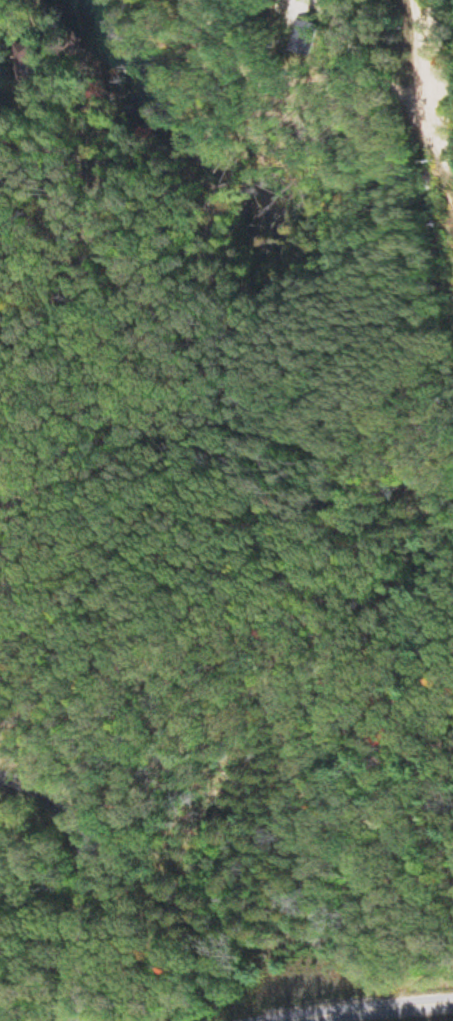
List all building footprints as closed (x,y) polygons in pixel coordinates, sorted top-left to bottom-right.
[(43,48),(25,51),(31,80),(49,76),(43,48)]
